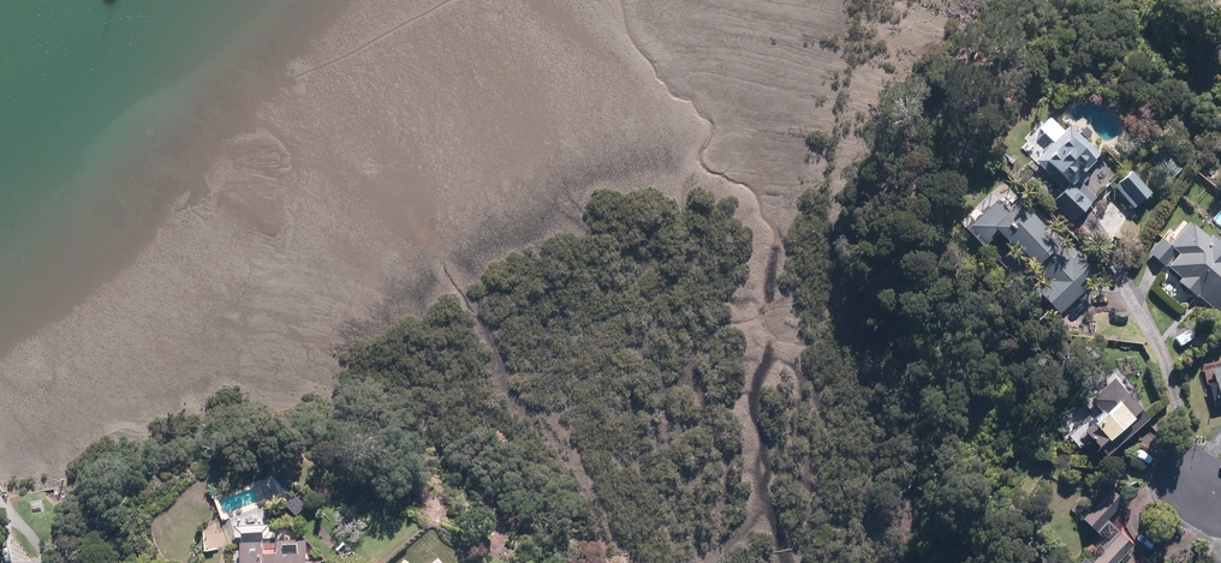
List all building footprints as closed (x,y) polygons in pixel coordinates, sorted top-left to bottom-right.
[(1214,29),(1220,28),(1220,0),(1211,0),(1214,29)] [(1208,46),(1217,44),(1215,33),(1206,35),(1208,46)] [(1099,156),(1068,128),(1035,164),(1063,190),(1052,203),(1074,223),(1096,199),(1081,185),(1087,179),(1082,175),(1099,156)] [(1155,165),(1171,180),(1183,167),(1167,152),(1155,165)] [(1131,172),(1113,187),(1132,210),(1150,195),(1131,172)] [(1071,261),(1016,206),(1009,213),(996,200),(969,227),(987,246),(997,237),(1008,249),(1011,246),(1033,270),(1035,268),(1049,282),(1038,293),(1059,316),(1083,292),(1079,287),(1094,272),(1078,256),(1071,261)] [(1186,225),(1168,246),(1159,239),(1147,252),(1180,280),(1177,283),(1195,299),(1196,297),(1216,314),(1220,309),(1220,249),(1211,241),(1208,244),(1186,225)] [(1210,371),(1213,384),(1207,385),(1213,408),(1220,406),(1220,368),(1210,371)] [(1146,421),(1110,382),(1087,403),(1100,417),(1079,436),(1094,452),(1096,450),(1104,459),(1146,421)] [(1116,561),(1132,545),(1116,530),(1118,528),(1106,518),(1127,496),(1114,483),(1081,517),(1105,540),(1099,545),(1102,549),(1089,562),(1083,556),(1076,562),(1119,562),(1116,561)] [(298,496),(288,504),(298,515),(308,506),(298,496)] [(324,560),(317,560),(310,538),(247,542),(248,562),(325,562),(324,560)]
